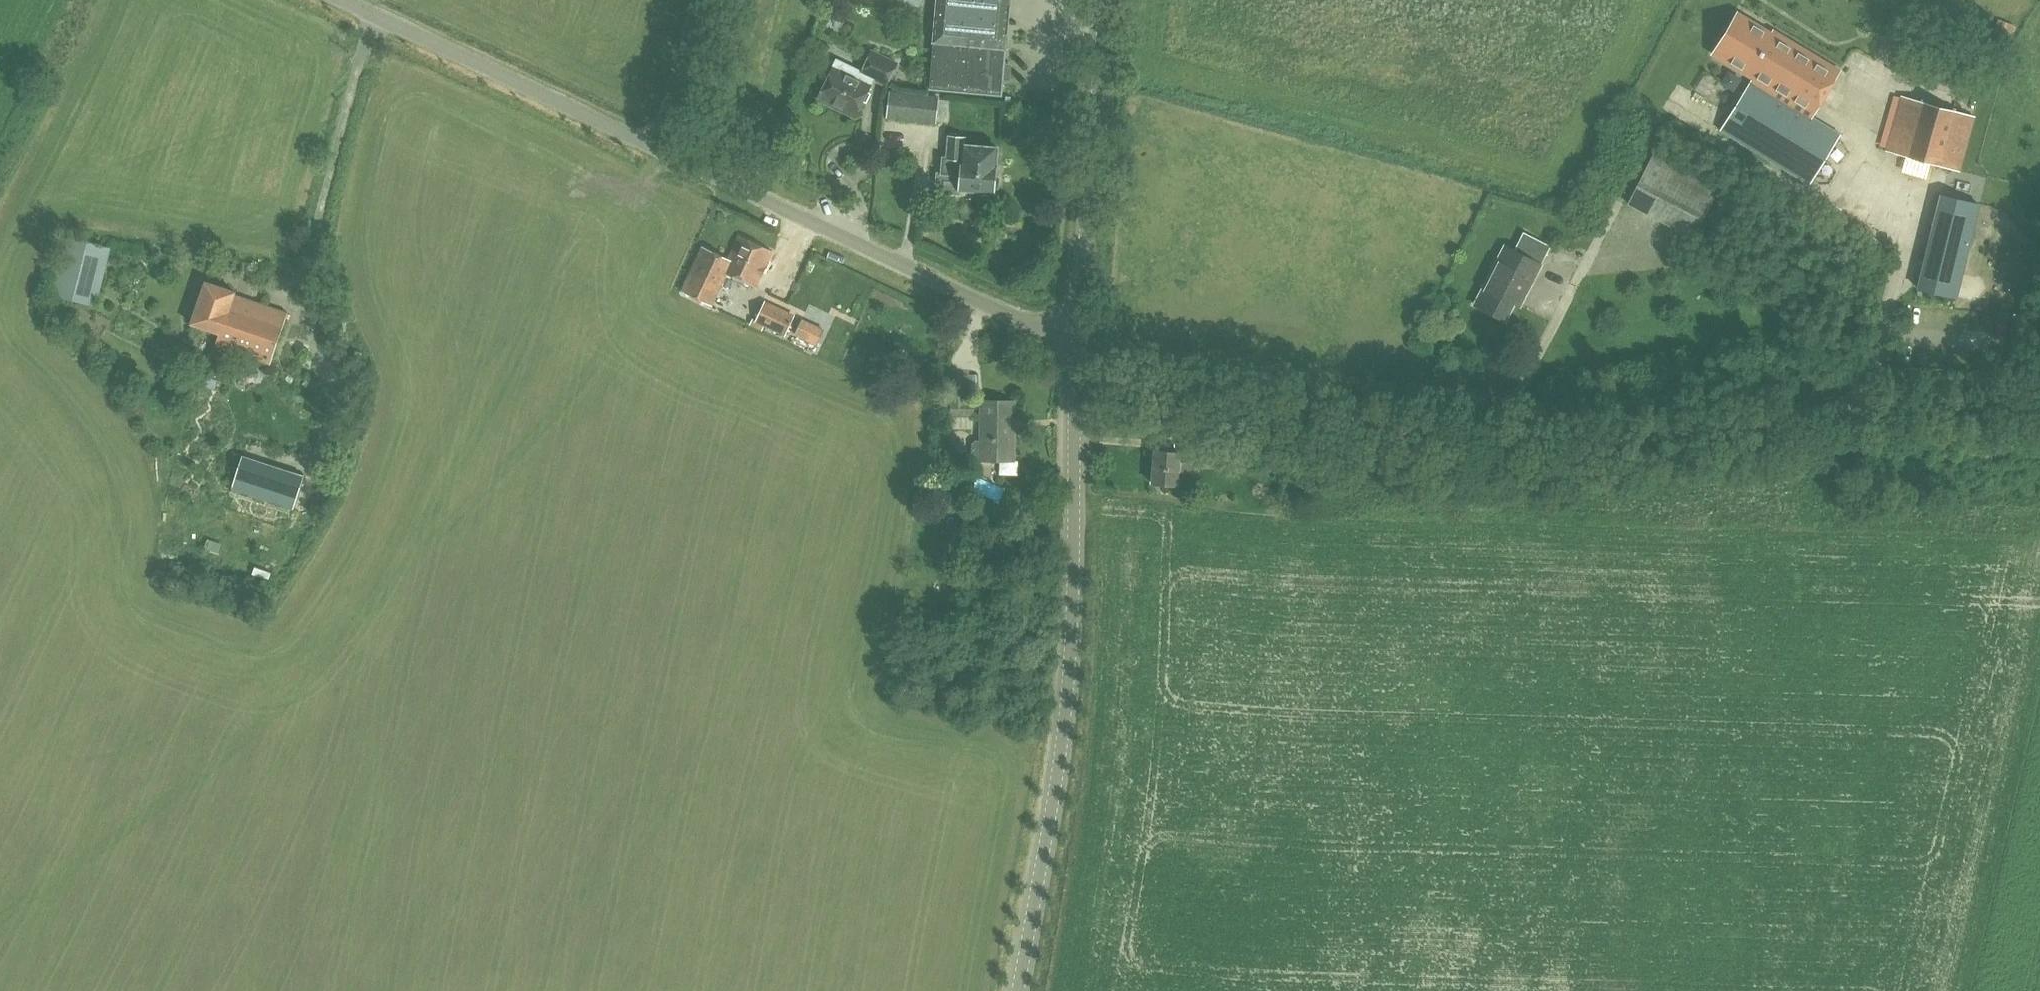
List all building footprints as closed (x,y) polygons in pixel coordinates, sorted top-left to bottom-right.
[(1010,0),(936,0),(933,43),(932,43),(928,88),(1002,95),(1010,0)] [(1770,33),(1737,13),(1712,53),(1752,77),(1720,130),(1809,184),(1840,134),(1811,116),(1839,71),(1772,30),(1770,33)] [(1999,19),(1995,29),(2010,35),(2014,25),(1999,19)] [(887,87),(899,62),(871,49),(860,70),(838,58),(817,99),(855,118),(873,81),(887,87)] [(937,124),(940,96),(889,90),(886,118),(937,124)] [(1959,171),(1975,116),(1902,95),(1886,151),(1959,171)] [(996,177),(998,147),(966,144),(966,136),(948,135),(946,156),(942,156),(940,175),(941,175),(940,191),(960,193),(960,191),(994,194),(994,191),(999,188),(999,180),(996,177)] [(1693,237),(1720,183),(1657,150),(1629,203),(1693,237)] [(1940,194),(1917,289),(1957,298),(1979,203),(1940,194)] [(1869,237),(1879,226),(1859,210),(1850,221),(1869,237)] [(1525,296),(1550,246),(1523,232),(1514,251),(1505,246),(1475,304),(1505,320),(1519,293),(1525,296)] [(97,307),(112,247),(63,235),(48,294),(97,307)] [(728,259),(722,271),(728,274),(756,287),(773,251),(739,235),(728,259)] [(703,247),(682,291),(713,305),(728,274),(722,271),(728,259),(703,247)] [(256,301),(236,294),(237,291),(206,280),(191,323),(220,333),(204,375),(204,376),(206,377),(217,380),(219,381),(228,354),(236,355),(236,354),(271,366),(289,312),(256,301)] [(785,335),(795,313),(765,299),(757,317),(754,315),(750,325),(762,331),(765,326),(785,335)] [(824,330),(802,320),(795,334),(817,344),(824,330)] [(984,385),(958,387),(962,448),(987,447),(987,444),(1003,443),(1005,486),(1031,485),(1027,411),(1001,412),(1001,415),(986,415),(984,385)] [(1207,463),(1208,441),(1181,439),(1180,452),(1155,450),(1152,483),(1178,485),(1179,470),(1192,471),(1193,462),(1207,463)] [(276,502),(292,507),(302,477),(286,471),(276,502)] [(319,500),(309,502),(311,510),(321,508),(319,500)]
